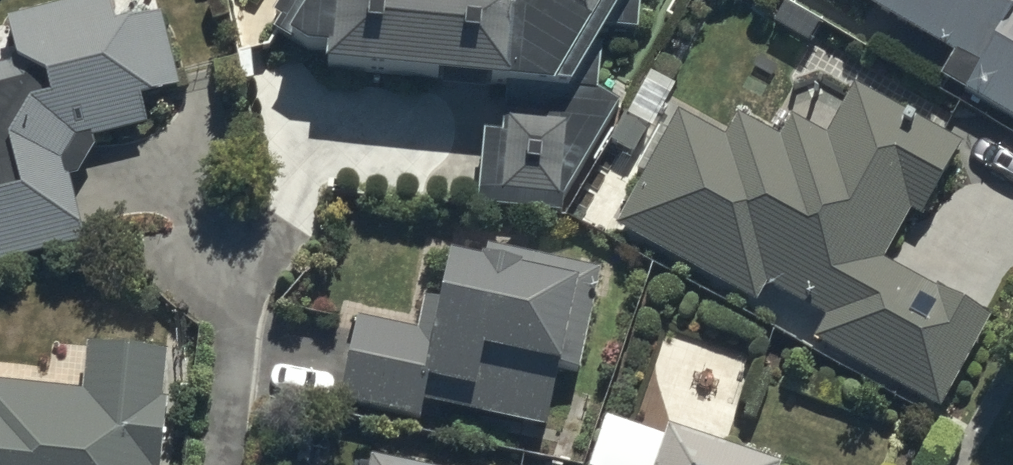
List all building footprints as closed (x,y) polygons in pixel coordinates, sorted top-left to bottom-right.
[(87,250),(71,184),(79,182),(96,155),(93,143),(146,130),(139,105),(182,94),(163,22),(117,33),(108,0),(9,26),(17,58),(13,70),(0,73),(0,272),(87,250)] [(275,38),(295,51),(293,54),(311,65),(333,67),(332,82),(509,99),(505,145),(488,143),(481,212),(563,219),(564,208),(622,110),(598,95),(603,56),(636,0),(489,0),(486,6),(427,0),(288,0),(275,21),(283,26),(275,38)] [(982,75),(966,102),(1012,129),(1012,0),(853,0),(982,75)] [(680,118),(617,232),(755,308),(768,285),(835,322),(821,346),(940,412),(988,325),(884,268),(912,218),(923,224),(964,151),(856,91),(828,141),(793,121),(781,143),(740,120),(727,144),(680,118)] [(418,334),(358,322),(338,415),(426,433),(430,414),(548,439),(560,383),(564,384),(565,377),(583,381),(604,279),(491,256),(486,279),(455,272),(447,308),(424,303),(418,334)] [(171,407),(166,406),(171,359),(89,350),(84,398),(0,389),(0,464),(165,464),(171,407)] [(673,449),(667,464),(718,464),(673,449)]
